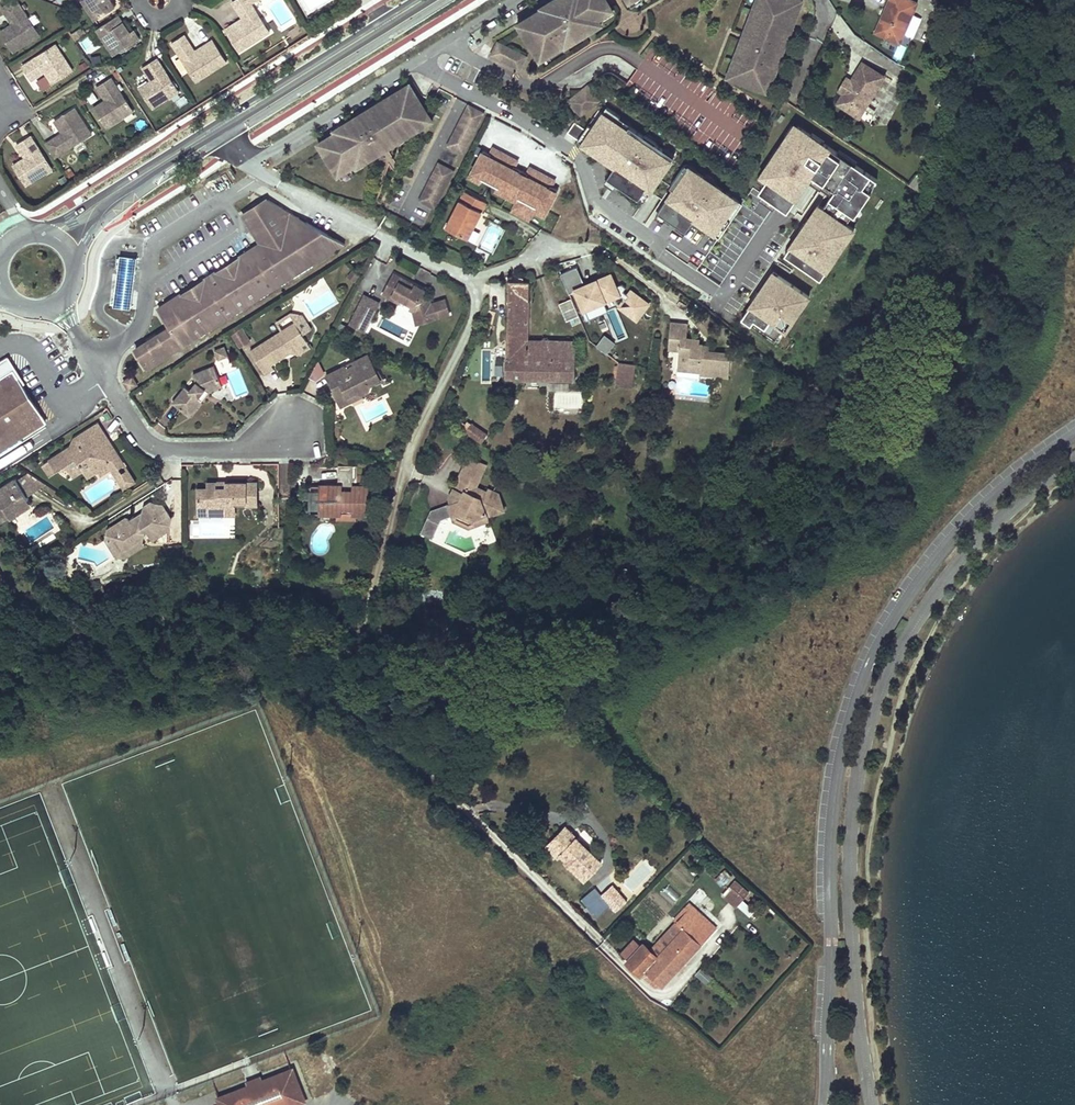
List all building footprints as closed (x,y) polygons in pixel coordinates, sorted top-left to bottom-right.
[(7,41),(13,51),(38,35),(15,0),(11,0),(0,8),(11,24),(0,31),(7,41)] [(109,0),(83,0),(82,1),(95,21),(105,14),(115,8),(109,0)] [(231,37),(237,47),(244,42),(246,45),(269,30),(249,0),(231,0),(243,19),(238,22),(237,20),(225,28),(231,37)] [(525,27),(541,53),(547,50),(549,55),(569,42),(568,40),(572,37),(574,40),(579,37),(579,36),(586,32),(593,27),(593,28),(598,24),(596,22),(602,18),(600,16),(606,13),(605,12),(614,6),(610,0),(554,0),(550,2),(552,6),(548,9),(547,6),(527,19),(530,23),(525,27)] [(731,75),(764,88),(767,80),(770,82),(774,71),(772,70),(773,66),(776,67),(789,32),(786,31),(789,25),(791,26),(799,4),(794,2),(795,0),(756,0),(751,11),(754,12),(752,19),(749,18),(742,36),(736,52),(739,53),(737,58),(734,57),(731,67),(733,68),(731,75)] [(912,0),(891,0),(876,32),(889,37),(891,32),(902,38),(918,3),(912,0)] [(606,13),(608,17),(617,11),(614,6),(605,12),(606,13)] [(133,27),(131,29),(128,30),(118,14),(97,27),(102,36),(110,47),(113,53),(139,36),(133,27)] [(168,40),(187,31),(184,26),(166,35),(168,40)] [(891,32),(889,37),(900,42),(902,38),(891,32)] [(224,58),(218,48),(212,39),(200,46),(201,48),(196,52),(184,33),(171,41),(195,79),(219,64),(217,62),(224,58)] [(501,42),(494,54),(522,69),(529,57),(501,42)] [(51,82),(61,76),(71,70),(54,44),(22,65),(32,80),(44,72),(51,82)] [(93,65),(102,63),(99,55),(91,57),(93,65)] [(157,56),(142,65),(149,77),(138,84),(152,105),(178,89),(157,56)] [(885,76),(863,62),(852,80),(844,94),(838,103),(850,110),(853,105),(863,112),(885,76)] [(92,104),(99,114),(105,125),(131,109),(110,75),(95,85),(103,97),(92,104)] [(847,77),(839,91),(844,94),(852,80),(847,77)] [(406,93),(412,90),(409,85),(404,88),(406,93)] [(567,102),(580,118),(599,102),(587,86),(567,102)] [(319,145),(338,176),(340,175),(350,169),(356,165),(363,161),(364,163),(403,142),(401,140),(407,136),(409,139),(428,127),(425,122),(430,118),(412,90),(406,93),(404,88),(384,101),(385,103),(379,107),(378,105),(365,113),(366,114),(355,121),(354,120),(341,128),(342,130),(336,134),(319,145)] [(853,105),(850,110),(860,117),(863,112),(853,105)] [(449,146),(464,153),(484,113),(469,106),(449,146)] [(54,120),(58,125),(61,131),(45,141),(54,156),(91,132),(75,107),(54,120)] [(617,119),(619,117),(606,108),(592,129),(587,125),(584,130),(573,122),(566,133),(586,147),(589,144),(608,157),(606,160),(614,166),(620,169),(612,182),(638,199),(645,189),(649,192),(671,160),(660,153),(662,150),(654,144),(652,147),(641,139),(643,137),(628,126),(625,130),(615,123),(617,119)] [(365,113),(354,120),(355,121),(366,114),(365,113)] [(625,130),(628,126),(617,119),(615,123),(625,130)] [(766,179),(758,191),(787,211),(811,175),(823,183),(826,179),(832,183),(829,187),(834,190),(822,208),(817,214),(813,211),(807,221),(811,224),(809,227),(804,224),(803,223),(797,231),(799,232),(804,235),(794,250),(789,246),(784,254),(820,278),(825,271),(822,269),(827,262),(830,264),(837,254),(834,251),(845,235),(848,237),(853,229),(845,223),(849,216),(856,206),(859,208),(870,192),(865,189),(873,177),(851,162),(849,165),(832,154),(834,151),(796,126),(794,129),(789,138),(786,136),(777,150),(780,152),(762,177),(766,179)] [(789,138),(794,129),(790,126),(784,135),(786,136),(789,138)] [(13,163),(19,173),(25,183),(51,168),(30,135),(15,144),(23,156),(13,163)] [(403,142),(404,145),(410,141),(409,139),(407,136),(401,140),(403,142)] [(654,144),(643,137),(641,139),(652,147),(654,144)] [(606,160),(608,157),(589,144),(586,147),(606,160)] [(480,158),(483,151),(476,148),(473,154),(480,158)] [(835,149),(834,151),(832,154),(849,165),(851,162),(853,160),(835,149)] [(673,157),(662,150),(660,153),(671,160),(673,157)] [(760,175),(762,177),(780,152),(777,150),(760,175)] [(513,160),(497,152),(493,160),(489,158),(491,155),(483,151),(480,158),(472,172),(483,178),(482,179),(499,188),(500,186),(520,197),(517,203),(512,213),(528,221),(533,212),(536,205),(547,210),(557,191),(551,187),(550,190),(546,188),(550,179),(534,171),(530,179),(527,177),(528,174),(513,167),(512,169),(509,168),(513,160)] [(356,165),(359,170),(366,165),(364,163),(363,161),(356,165)] [(436,208),(455,171),(440,164),(421,201),(436,208)] [(684,165),(682,168),(693,175),(695,172),(684,165)] [(606,178),(612,182),(620,169),(614,166),(606,178)] [(693,175),(682,168),(669,187),(673,189),(657,212),(680,228),(685,220),(690,223),(693,218),(719,236),(741,203),(714,185),(712,188),(701,181),(703,177),(695,172),(693,175)] [(350,169),(340,175),(343,180),(353,173),(350,169)] [(483,178),(472,172),(469,179),(480,184),(482,179),(483,178)] [(714,185),(703,177),(701,181),(712,188),(714,185)] [(876,179),(873,177),(865,189),(870,192),(876,179)] [(554,181),(550,179),(546,188),(550,190),(551,187),(554,181)] [(520,197),(500,186),(499,188),(496,193),(517,203),(520,197)] [(642,202),(649,192),(645,189),(638,199),(642,202)] [(487,203),(466,191),(447,228),(469,239),(487,203)] [(169,328),(135,350),(146,368),(343,242),(265,200),(242,215),(261,243),(158,310),(169,328)] [(547,210),(536,205),(533,212),(544,217),(547,210)] [(817,214),(822,208),(817,205),(813,211),(817,214)] [(861,209),(859,208),(856,206),(849,216),(854,220),(861,209)] [(685,231),(690,223),(685,220),(680,228),(685,231)] [(804,235),(799,232),(789,246),(794,250),(804,235)] [(845,235),(834,251),(837,254),(838,255),(850,238),(848,237),(845,235)] [(136,258),(118,256),(114,301),(132,303),(136,258)] [(831,265),(830,264),(827,262),(822,269),(825,271),(827,272),(831,265)] [(581,278),(576,267),(561,274),(566,284),(581,278)] [(578,267),(576,267),(581,278),(566,284),(570,294),(577,290),(586,287),(587,290),(594,287),(593,284),(597,282),(596,280),(585,285),(578,267)] [(393,271),(382,292),(398,300),(400,297),(412,303),(423,308),(426,317),(449,310),(444,295),(430,299),(429,294),(422,291),(424,287),(414,282),(412,286),(405,282),(407,278),(393,271)] [(772,282),(777,275),(773,272),(768,279),(772,282)] [(809,296),(777,275),(772,282),(768,279),(758,294),(756,292),(751,301),(752,302),(757,305),(754,309),(750,306),(741,319),(769,337),(773,331),(779,334),(782,329),(789,319),(792,321),(798,311),(796,309),(800,302),(803,304),(809,296)] [(586,287),(577,290),(586,311),(599,306),(598,303),(620,294),(626,299),(632,303),(626,311),(637,319),(649,303),(632,291),(629,295),(624,291),(627,287),(622,284),(615,287),(611,276),(597,282),(593,284),(594,287),(587,290),(586,287)] [(509,282),(509,377),(516,377),(517,358),(528,358),(529,340),(529,282),(523,282),(513,282),(509,282)] [(379,302),(364,294),(349,324),(364,332),(379,302)] [(632,303),(626,299),(620,307),(626,311),(632,303)] [(579,318),(572,300),(558,305),(565,323),(579,318)] [(803,304),(800,302),(796,309),(798,311),(800,312),(805,305),(803,304)] [(423,308),(412,303),(410,306),(413,308),(417,320),(426,317),(423,308)] [(302,316),(294,321),(301,333),(309,328),(302,316)] [(792,321),(789,319),(782,329),(787,332),(794,322),(792,321)] [(294,321),(249,349),(263,370),(272,365),(270,362),(287,351),(284,346),(289,343),(293,348),(298,349),(300,344),(305,340),(301,333),(294,321)] [(235,324),(224,331),(233,344),(243,338),(235,324)] [(688,325),(672,324),(670,346),(682,347),(682,351),(681,370),(702,372),(702,375),(730,377),(732,351),(708,351),(703,350),(703,344),(700,344),(700,339),(686,338),(688,325)] [(774,341),(779,334),(773,331),(769,337),(774,341)] [(615,343),(604,335),(597,346),(607,353),(615,343)] [(300,352),(310,346),(305,340),(300,344),(298,349),(300,352)] [(575,377),(575,359),(576,341),(539,340),(529,340),(528,358),(517,358),(516,377),(575,377)] [(223,346),(213,350),(217,360),(227,356),(223,346)] [(346,364),(326,374),(341,403),(351,398),(349,394),(359,389),(364,391),(369,388),(369,383),(380,378),(367,354),(353,361),(355,364),(348,368),(346,364)] [(216,362),(222,372),(232,367),(226,356),(216,362)] [(2,375),(11,369),(20,384),(24,382),(8,357),(0,362),(0,376),(2,375)] [(315,380),(326,371),(319,363),(309,373),(315,380)] [(621,385),(623,363),(617,363),(614,384),(621,385)] [(621,385),(633,387),(636,365),(623,363),(621,385)] [(185,383),(171,400),(188,414),(201,398),(198,396),(205,388),(207,390),(221,384),(212,364),(192,372),(195,379),(189,387),(185,383)] [(44,422),(20,384),(11,369),(2,375),(0,376),(0,450),(44,422)] [(138,385),(132,375),(123,381),(128,390),(138,385)] [(205,388),(198,396),(201,398),(207,390),(205,388)] [(349,394),(351,398),(364,391),(359,389),(349,394)] [(77,443),(49,460),(56,471),(67,465),(73,475),(83,468),(85,472),(94,466),(96,470),(107,463),(106,461),(116,454),(111,445),(107,448),(102,441),(106,438),(97,423),(73,438),(77,443)] [(488,436),(472,425),(465,434),(481,446),(488,436)] [(106,438),(102,441),(107,448),(111,445),(106,438)] [(107,463),(96,470),(99,474),(108,469),(121,488),(127,484),(120,473),(126,470),(116,454),(106,461),(107,463)] [(487,464),(469,456),(465,463),(484,472),(487,464)] [(49,460),(42,465),(48,476),(56,471),(49,460)] [(484,472),(465,463),(461,473),(455,488),(460,490),(464,492),(461,500),(454,502),(449,504),(453,514),(459,513),(473,519),(475,525),(490,519),(488,515),(505,509),(500,492),(490,487),(489,491),(477,486),(484,472)] [(337,484),(322,484),(321,513),(367,513),(367,485),(362,484),(362,475),(356,475),(356,464),(337,464),(337,484)] [(94,466),(85,472),(88,476),(96,470),(94,466)] [(126,470),(120,473),(127,484),(133,480),(126,470)] [(14,483),(24,498),(44,485),(27,473),(14,483)] [(0,488),(0,523),(7,518),(6,515),(26,501),(24,498),(14,483),(12,480),(0,488)] [(219,483),(208,483),(208,488),(199,489),(199,507),(211,507),(211,509),(223,509),(223,511),(236,511),(236,505),(257,504),(257,482),(227,482),(227,488),(219,488),(219,483)] [(310,484),(310,513),(321,513),(322,484),(310,484)] [(464,492),(460,490),(454,502),(461,500),(464,492)] [(9,520),(30,506),(26,501),(6,515),(7,518),(9,520)] [(150,501),(147,503),(143,505),(142,512),(145,508),(151,504),(153,504),(157,506),(161,504),(153,501),(150,501)] [(123,519),(106,529),(103,541),(111,543),(116,550),(125,552),(141,542),(143,531),(147,531),(153,540),(168,529),(167,528),(165,524),(164,522),(166,521),(170,518),(161,504),(157,506),(153,504),(151,504),(145,508),(142,512),(140,519),(136,522),(129,520),(123,519)] [(432,510),(429,516),(438,521),(438,520),(443,518),(453,514),(449,504),(432,510)] [(142,512),(129,520),(136,522),(140,519),(142,512)] [(454,519),(471,527),(475,525),(473,519),(459,513),(453,514),(454,519)] [(437,523),(431,536),(434,537),(443,518),(438,520),(438,521),(429,516),(428,519),(437,523)] [(431,536),(437,523),(428,519),(422,532),(431,536)] [(124,559),(143,546),(141,542),(125,552),(116,550),(111,543),(103,541),(114,557),(124,559)] [(576,837),(564,826),(559,832),(571,842),(576,837)] [(559,832),(546,845),(558,857),(561,854),(566,858),(564,860),(584,879),(601,861),(576,837),(571,842),(559,832)] [(735,879),(722,895),(736,906),(749,891),(735,879)] [(612,885),(602,893),(617,910),(626,901),(612,885)] [(582,897),(585,901),(588,905),(586,906),(591,913),(594,911),(606,901),(594,887),(582,897)] [(737,905),(750,917),(756,910),(743,899),(737,905)] [(598,916),(610,906),(606,901),(594,911),(598,916)] [(643,944),(628,960),(642,973),(645,970),(662,986),(716,927),(693,905),(689,910),(685,907),(674,918),(684,929),(657,957),(643,944)] [(645,970),(642,973),(659,989),(662,986),(645,970)] [(223,1097),(225,1103),(221,1104),(293,1104),(307,1100),(296,1069),(266,1081),(252,1086),(223,1097)] [(252,1086),(266,1081),(264,1074),(250,1080),(252,1086)]
